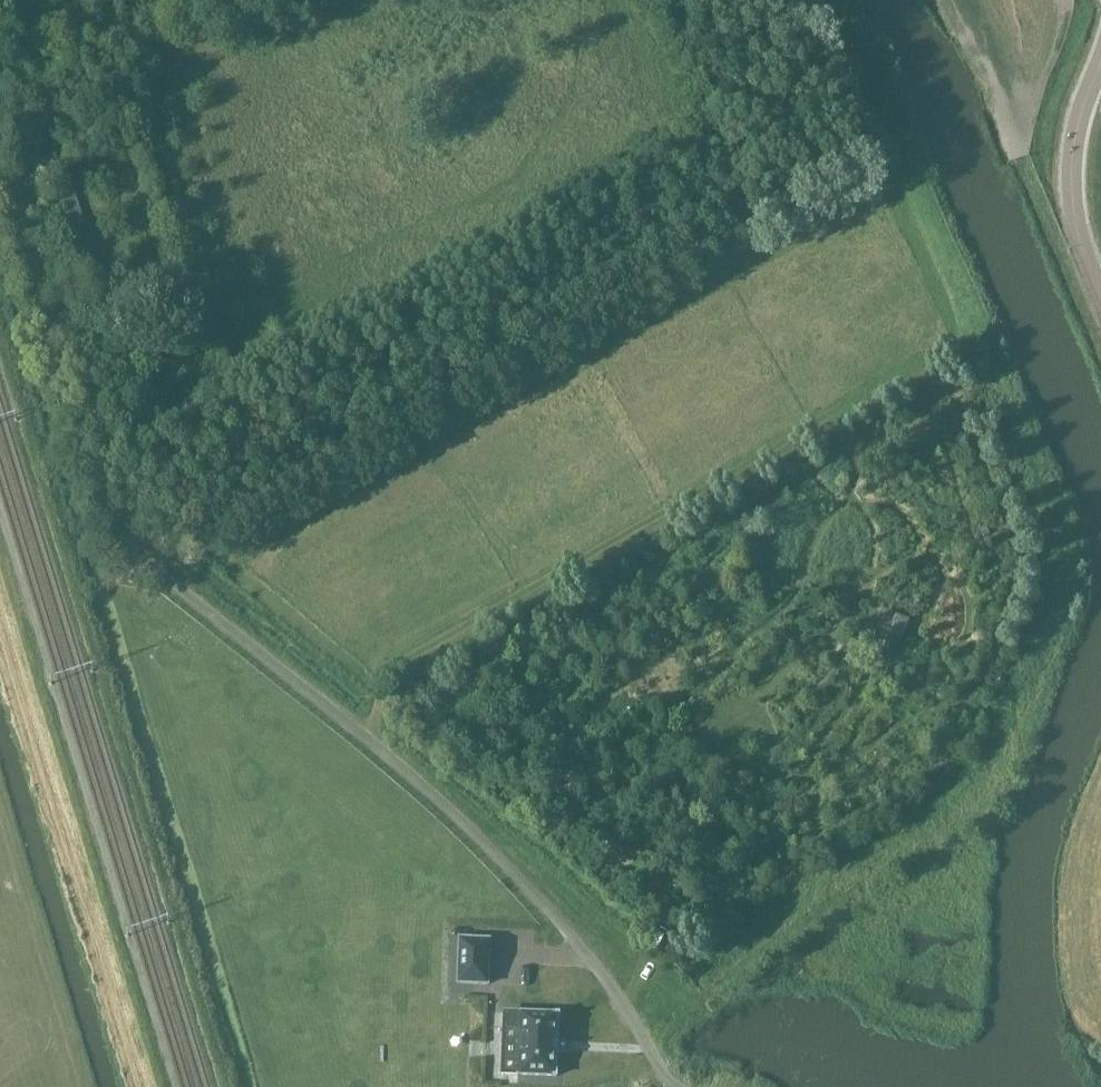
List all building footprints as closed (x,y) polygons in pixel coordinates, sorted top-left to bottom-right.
[(489,940),(459,939),(457,983),(487,985),(489,940)] [(520,1013),(504,1012),(504,1029),(519,1029),(517,1075),(553,1076),(553,1077),(556,1077),(556,1075),(555,1075),(556,1054),(557,1054),(558,1036),(557,1036),(557,1016),(558,1016),(558,1014),(556,1014),(520,1013)]
